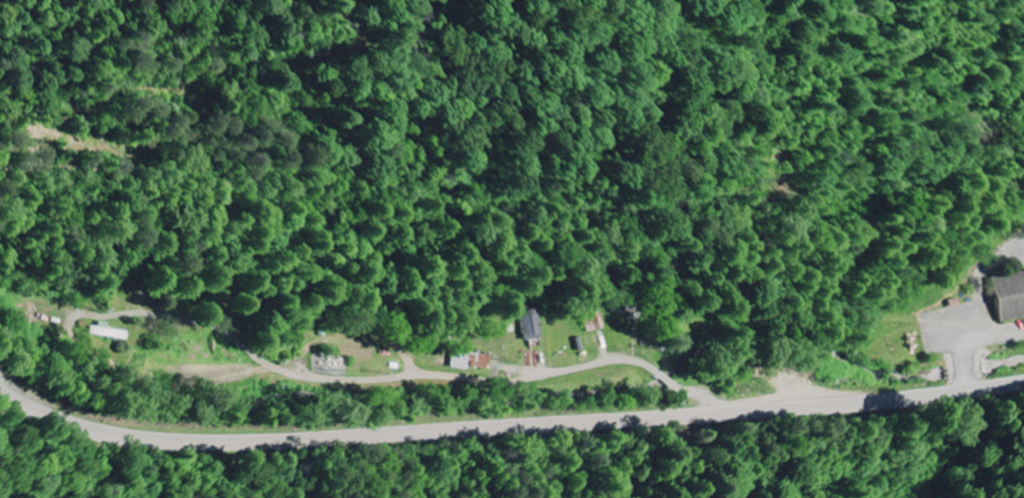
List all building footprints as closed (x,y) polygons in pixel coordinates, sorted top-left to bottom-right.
[(997,322),(1023,318),(1023,273),(991,277),(997,322)] [(527,317),(521,317),(522,341),(538,341),(538,312),(527,312),(527,317)] [(586,334),(605,330),(601,314),(583,318),(586,334)] [(87,337),(125,341),(126,333),(105,331),(106,324),(96,323),(96,328),(88,328),(87,337)] [(468,355),(450,355),(449,370),(467,370),(468,355)]
